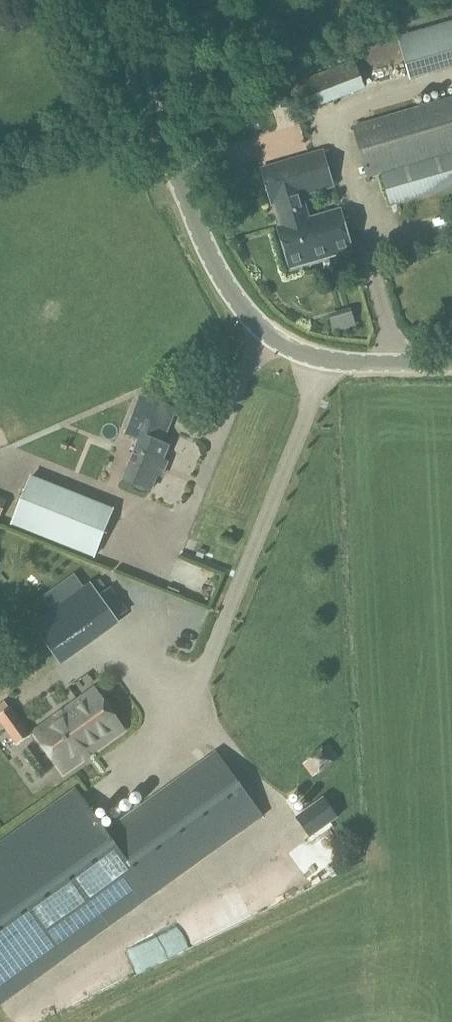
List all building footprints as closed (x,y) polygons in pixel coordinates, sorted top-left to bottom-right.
[(451,69),(451,22),(398,38),(411,81),(451,69)] [(295,85),(306,112),(366,89),(366,87),(379,82),(368,57),(355,61),(354,61),(295,85)] [(260,83),(268,109),(284,105),(276,79),(260,83)] [(353,127),(367,179),(381,175),(391,208),(451,190),(451,97),(353,127)] [(305,187),(307,195),(334,187),(323,152),(283,163),(287,178),(293,176),(297,190),(305,187)] [(304,196),(307,195),(305,187),(297,190),(293,176),(287,178),(283,163),(262,169),(272,205),(276,204),(283,228),(310,219),(304,196)] [(310,219),(283,228),(279,228),(291,268),(352,251),(341,211),(310,219)] [(175,410),(141,396),(126,434),(140,440),(124,480),(151,491),(157,474),(162,476),(167,463),(163,461),(168,447),(162,444),(175,410)] [(93,556),(113,508),(32,474),(11,522),(93,556)] [(62,667),(120,624),(116,619),(127,611),(112,589),(101,596),(92,583),(84,589),(75,575),(54,590),(64,603),(32,625),(62,667)] [(124,731),(95,690),(35,733),(64,773),(124,731)] [(31,736),(11,709),(0,716),(0,720),(18,745),(31,736)] [(340,757),(329,743),(323,747),(321,745),(305,758),(307,761),(302,764),(313,777),(317,774),(319,776),(335,763),(334,761),(340,757)] [(263,819),(217,754),(105,832),(75,789),(0,843),(0,1004),(263,819)] [(274,902),(265,882),(248,889),(244,880),(164,916),(177,945),(274,902)]
